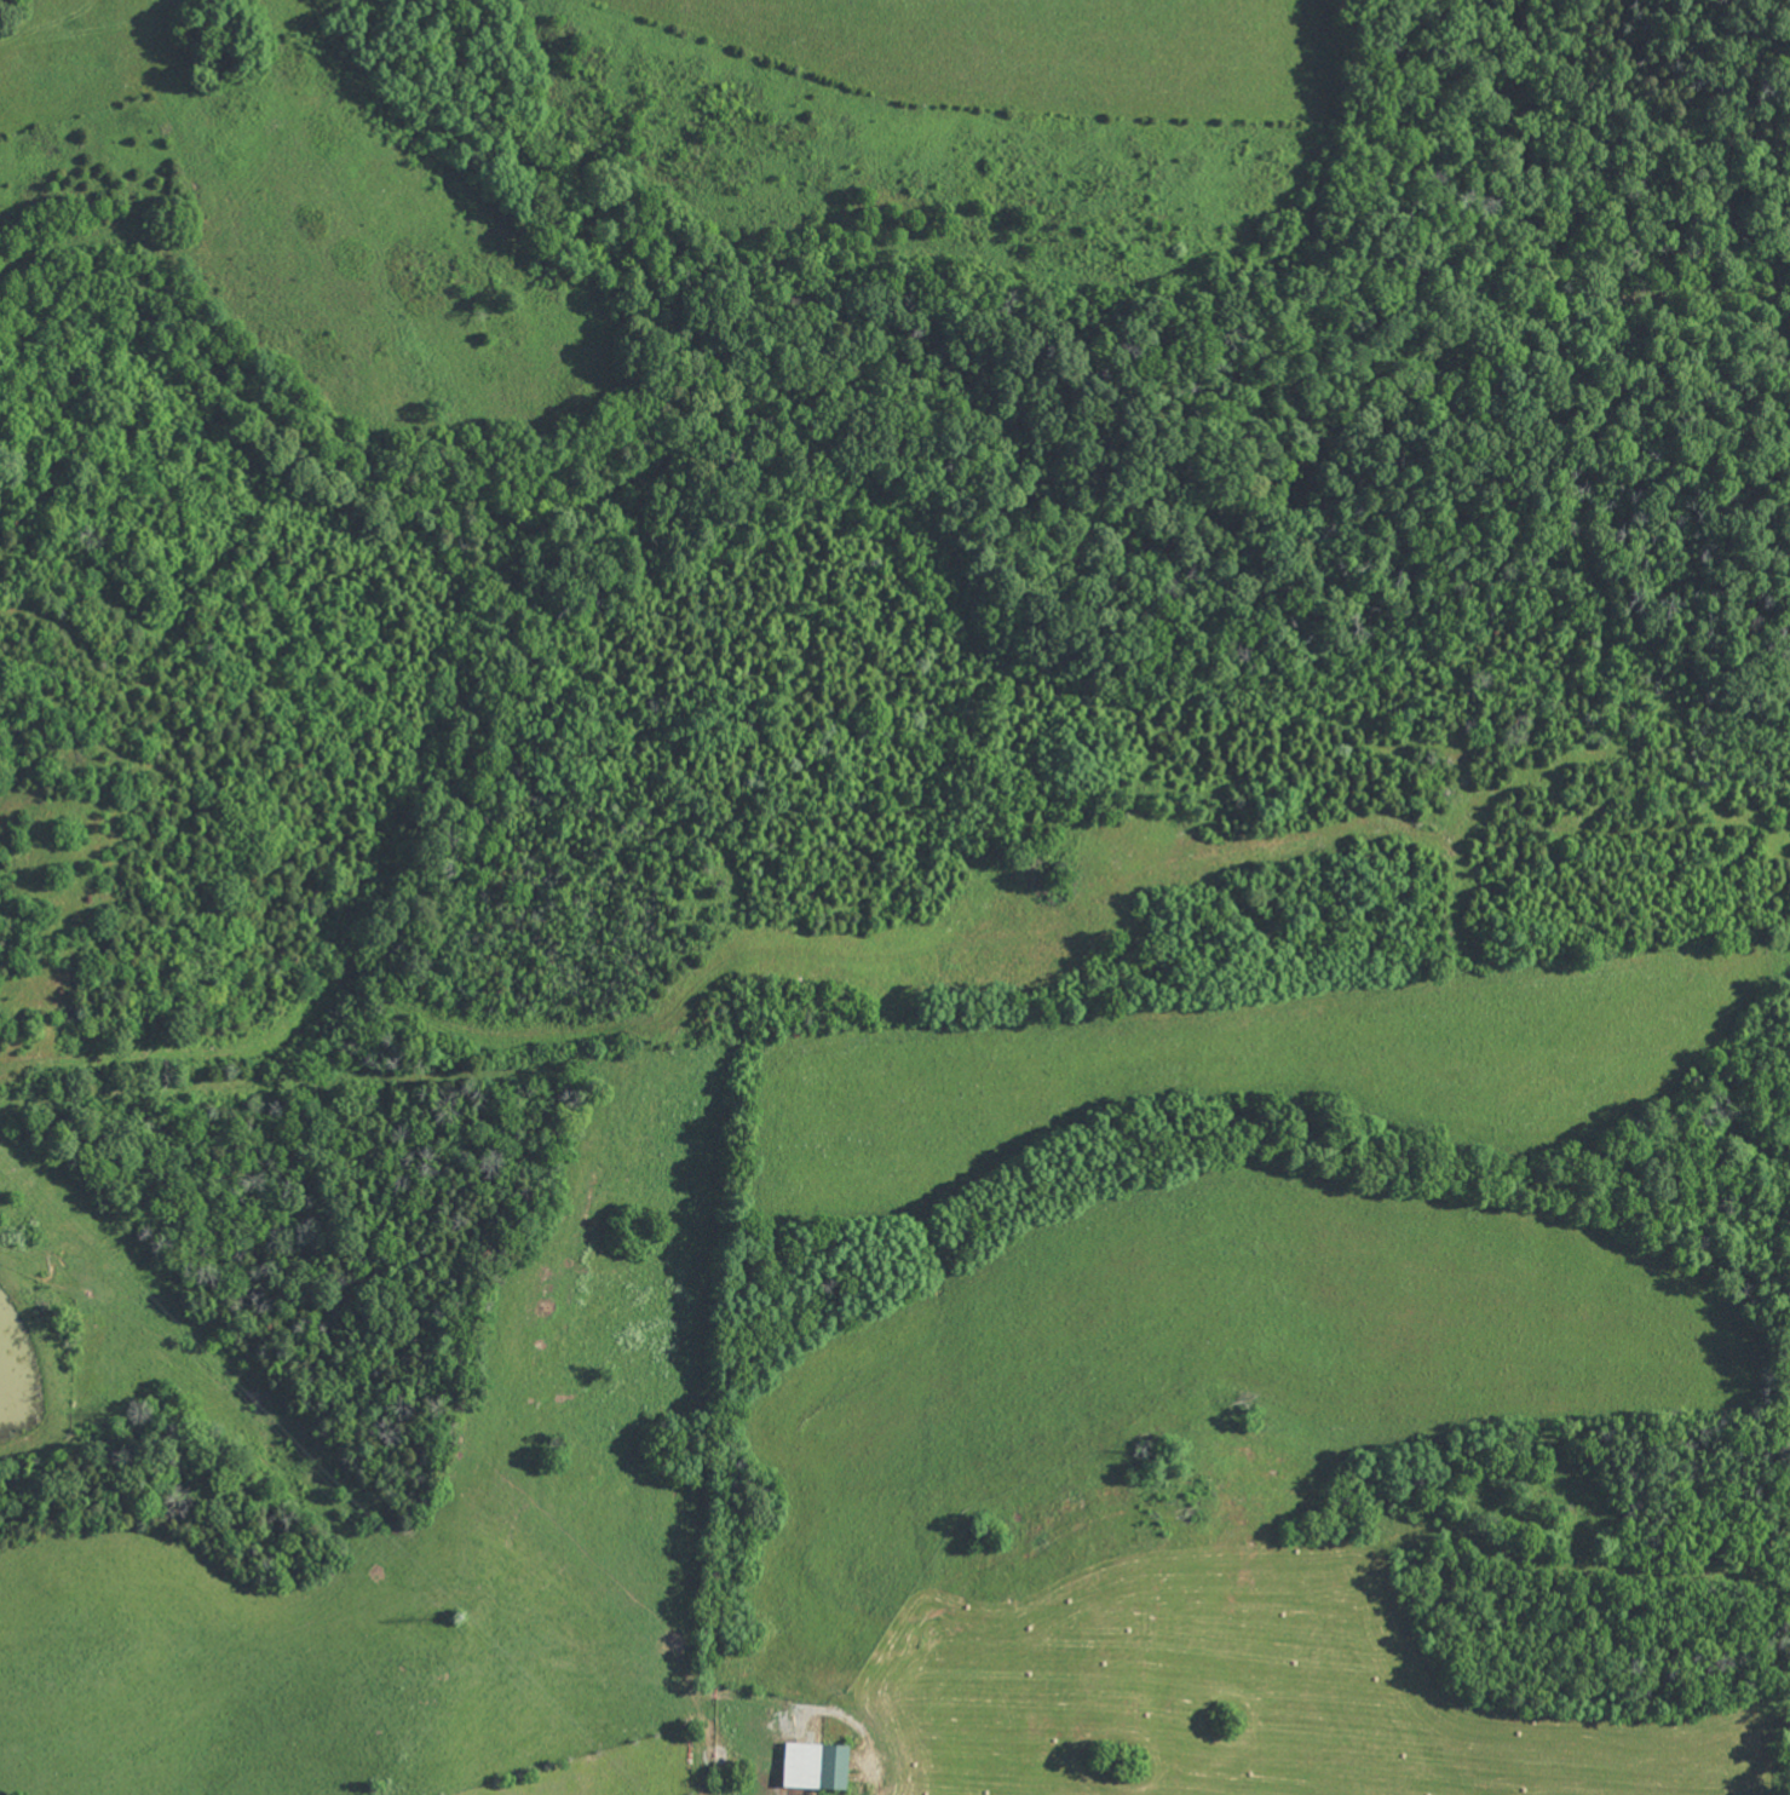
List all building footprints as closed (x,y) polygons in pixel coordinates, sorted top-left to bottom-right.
[(822,1791),(850,1791),(851,1747),(824,1746),(822,1791)]
